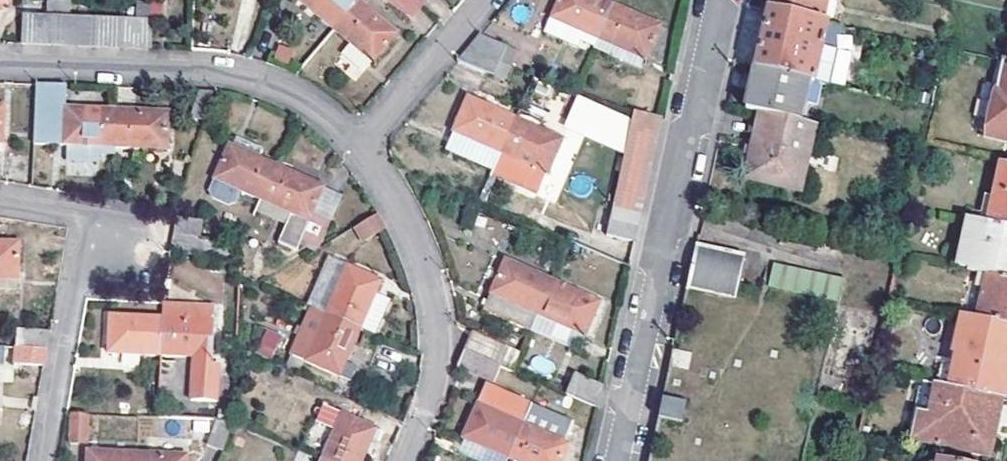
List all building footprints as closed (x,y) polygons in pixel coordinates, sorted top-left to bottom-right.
[(2,10),(3,3),(8,3),(9,0),(0,0),(0,10),(2,10)] [(333,29),(358,0),(359,0),(299,0),(333,29)] [(351,44),(373,63),(374,64),(398,34),(358,0),(333,29),(351,44)] [(414,0),(387,0),(410,19),(421,6),(414,0)] [(614,4),(606,0),(559,0),(545,33),(593,53),(599,39),(614,4)] [(769,10),(823,22),(828,0),(771,0),(769,10)] [(614,4),(599,39),(648,60),(662,24),(614,4)] [(138,8),(138,19),(136,48),(152,49),(153,21),(160,21),(161,9),(138,8)] [(823,22),(769,10),(764,32),(756,68),(815,81),(820,61),(823,47),(828,23),(823,22)] [(23,14),(22,43),(37,44),(38,14),(23,14)] [(51,15),(38,14),(37,44),(50,45),(51,15)] [(65,16),(51,15),(50,45),(64,45),(65,16)] [(79,16),(65,16),(64,45),(78,46),(79,16)] [(94,17),(79,16),(78,46),(93,46),(94,17)] [(107,18),(94,17),(93,46),(106,47),(107,18)] [(122,18),(107,18),(106,47),(121,47),(122,18)] [(138,19),(122,18),(121,47),(136,48),(138,19)] [(843,27),(828,23),(823,47),(838,50),(843,27)] [(480,36),(469,49),(499,62),(506,47),(480,36)] [(351,44),(344,52),(366,71),(373,63),(351,44)] [(506,47),(499,62),(509,67),(516,51),(506,47)] [(469,49),(459,61),(504,81),(510,67),(509,67),(499,62),(469,49)] [(999,59),(982,132),(1006,138),(1006,61),(999,59)] [(835,64),(820,61),(815,81),(822,83),(831,84),(835,64)] [(747,108),(758,111),(801,120),(805,102),(806,95),(819,97),(822,83),(815,81),(756,68),(747,108)] [(65,107),(66,86),(35,85),(33,142),(69,145),(68,161),(101,161),(101,152),(116,152),(116,148),(117,109),(65,107)] [(190,117),(205,122),(214,92),(199,91),(190,117)] [(806,95),(805,102),(818,105),(819,97),(806,95)] [(452,133),(499,153),(515,117),(468,96),(452,133)] [(169,111),(117,109),(116,148),(168,149),(169,111)] [(633,111),(630,124),(659,131),(662,118),(633,111)] [(801,120),(758,111),(742,184),(791,194),(807,121),(801,120)] [(499,153),(547,174),(563,138),(515,117),(499,153)] [(659,131),(630,124),(627,137),(656,144),(659,131)] [(499,153),(452,133),(450,138),(497,158),(499,153)] [(228,143),(213,178),(214,179),(208,190),(211,197),(229,205),(236,203),(241,191),(261,200),(277,165),(259,157),(263,148),(237,136),(233,145),(228,143)] [(656,144),(627,137),(624,151),(653,157),(656,144)] [(653,157),(624,151),(621,165),(650,171),(653,157)] [(539,193),(547,174),(499,153),(497,158),(491,172),(539,193)] [(977,219),(1006,226),(1006,163),(1000,161),(993,194),(983,192),(977,219)] [(310,214),(323,185),(277,165),(261,200),(288,212),(275,242),(295,251),(299,241),(315,248),(327,221),(310,214)] [(650,171),(621,165),(618,179),(647,185),(650,171)] [(647,185),(618,179),(615,193),(644,199),(647,185)] [(340,193),(323,185),(310,214),(327,221),(340,193)] [(644,199),(615,193),(612,207),(640,214),(644,199)] [(640,214),(612,207),(609,221),(638,227),(640,214)] [(381,224),(376,214),(353,228),(359,237),(381,224)] [(977,219),(963,217),(953,265),(965,268),(977,219)] [(176,219),(174,235),(200,238),(202,222),(176,219)] [(1006,277),(1006,226),(977,219),(965,268),(986,272),(1006,277)] [(638,227),(609,221),(606,235),(634,242),(638,227)] [(792,245),(795,230),(764,223),(761,239),(792,245)] [(212,258),(214,240),(200,238),(174,235),(171,251),(212,258)] [(20,280),(22,242),(0,241),(0,279),(20,280)] [(746,255),(697,244),(687,289),(736,299),(746,255)] [(328,257),(307,305),(310,306),(325,312),(361,328),(374,333),(388,300),(375,294),(381,280),(328,257)] [(828,274),(757,258),(751,282),(822,298),(828,274)] [(504,259),(489,294),(537,315),(552,280),(504,259)] [(986,272),(977,317),(1006,323),(1006,277),(986,272)] [(20,290),(20,280),(0,279),(0,289),(20,290)] [(552,280),(537,315),(583,335),(585,336),(600,301),(552,280)] [(537,315),(489,294),(483,307),(531,328),(537,315)] [(161,303),(160,318),(213,321),(213,305),(161,303)] [(289,354),(340,376),(349,380),(355,367),(346,363),(361,328),(325,312),(310,306),(289,354)] [(963,314),(955,351),(958,352),(956,363),(942,360),(937,383),(1003,398),(1006,378),(1006,323),(977,317),(963,314)] [(537,315),(531,328),(577,348),(583,335),(537,315)] [(107,354),(159,356),(160,318),(108,316),(107,354)] [(213,321),(160,318),(159,356),(195,358),(195,372),(206,372),(207,358),(211,358),(213,321)] [(255,352),(272,359),(282,334),(266,327),(255,352)] [(472,327),(463,347),(500,363),(508,345),(472,327)] [(16,330),(15,348),(47,349),(50,331),(16,330)] [(457,361),(457,363),(493,379),(500,363),(463,347),(457,361)] [(47,349),(15,348),(15,365),(44,366),(47,349)] [(694,355),(674,351),(670,368),(690,372),(694,355)] [(598,407),(605,373),(571,357),(564,392),(598,407)] [(220,399),(219,380),(186,381),(186,399),(220,399)] [(1003,398),(937,383),(926,381),(912,440),(990,457),(1003,398)] [(508,456),(530,406),(486,386),(479,401),(476,400),(460,435),(463,437),(486,447),(479,460),(506,460),(508,456)] [(686,404),(663,399),(659,420),(682,424),(686,404)] [(321,459),(325,460),(361,460),(377,426),(342,410),(341,414),(322,406),(315,422),(334,430),(321,459)] [(508,456),(519,460),(564,460),(565,458),(561,456),(574,427),(530,406),(508,456)] [(86,415),(69,414),(68,441),(85,441),(86,415)] [(219,421),(202,420),(201,452),(218,452),(219,421)] [(463,437),(456,452),(477,460),(479,460),(486,447),(463,437)] [(137,452),(85,450),(84,460),(137,460),(137,452)] [(137,460),(189,460),(189,454),(137,452),(137,460)]
